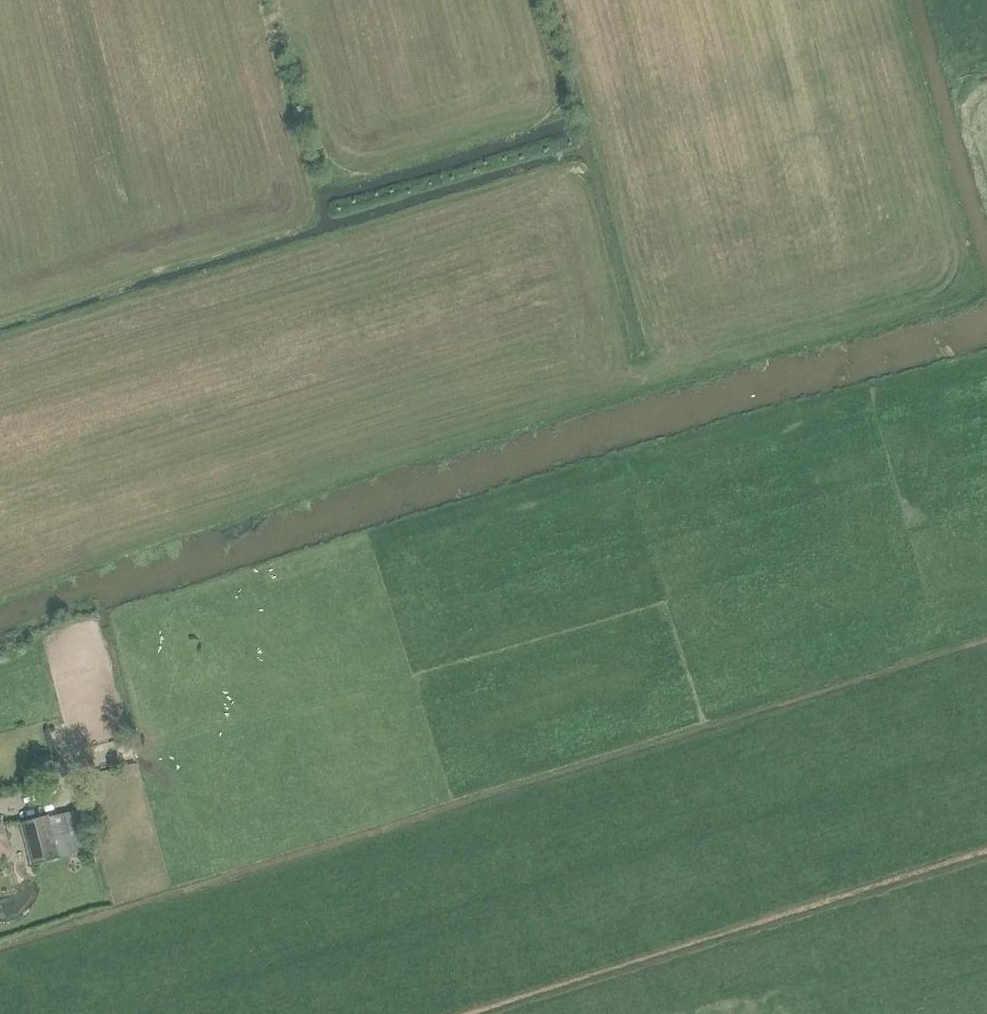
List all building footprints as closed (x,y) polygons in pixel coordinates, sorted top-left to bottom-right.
[(19,822),(31,865),(93,849),(82,806),(19,822)]
